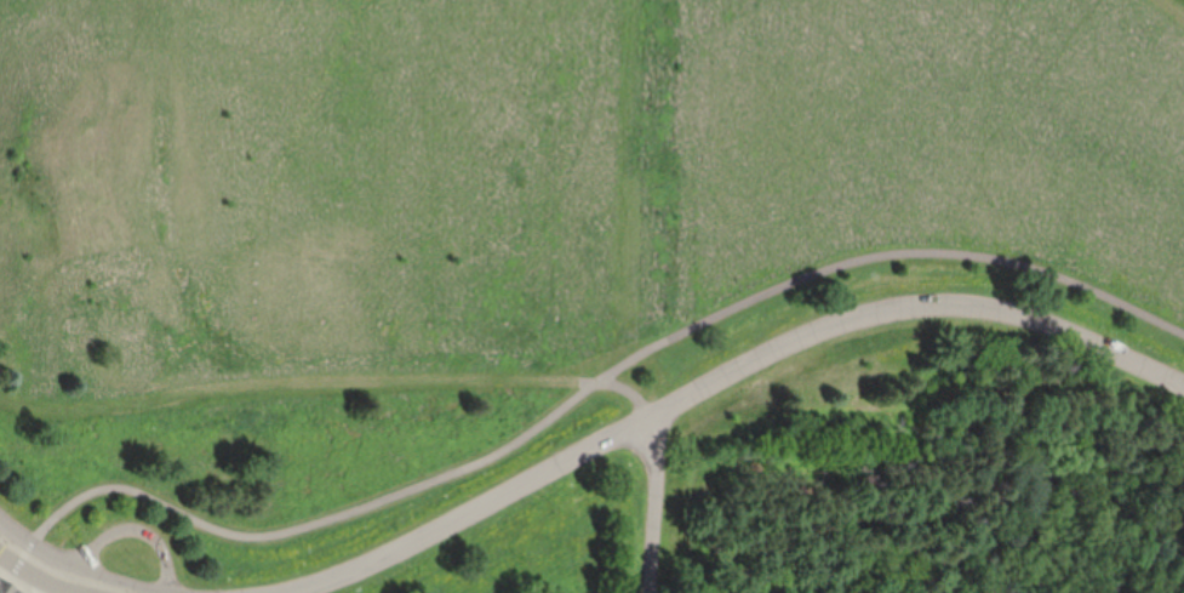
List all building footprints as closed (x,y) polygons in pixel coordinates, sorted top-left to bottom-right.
[(24,591),(23,592),(0,592),(0,578),(24,591)]
